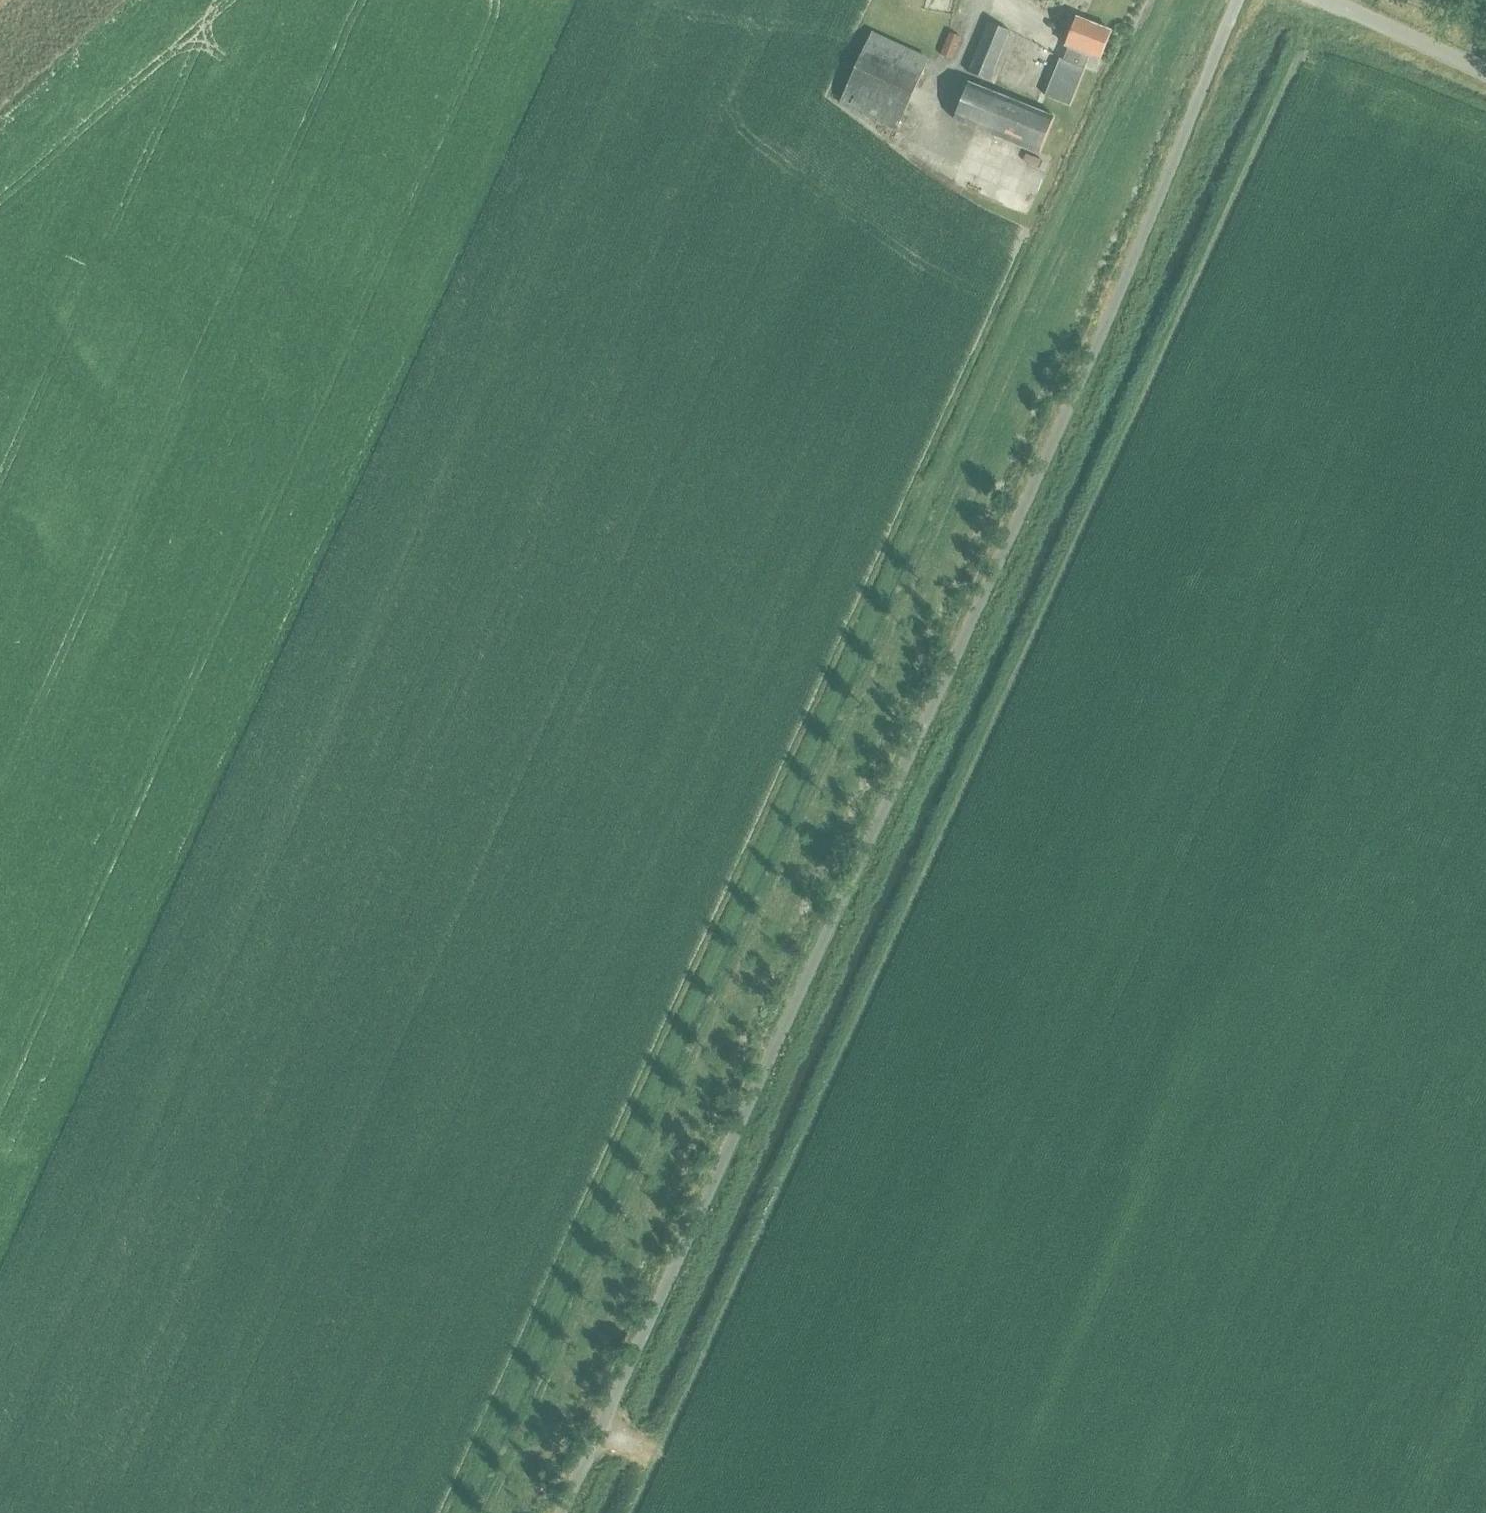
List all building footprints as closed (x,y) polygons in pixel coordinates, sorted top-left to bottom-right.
[(1101,60),(1112,32),(1077,18),(1065,46),(1073,48),(1067,61),(1060,59),(1045,96),(1070,106),(1090,55),(1101,60)] [(969,73),(990,81),(1010,31),(989,22),(969,73)] [(944,48),(958,55),(969,34),(956,26),(944,48)] [(840,103),(897,129),(929,60),(872,34),(840,103)] [(954,119),(1040,154),(1055,117),(969,82),(954,119)]
